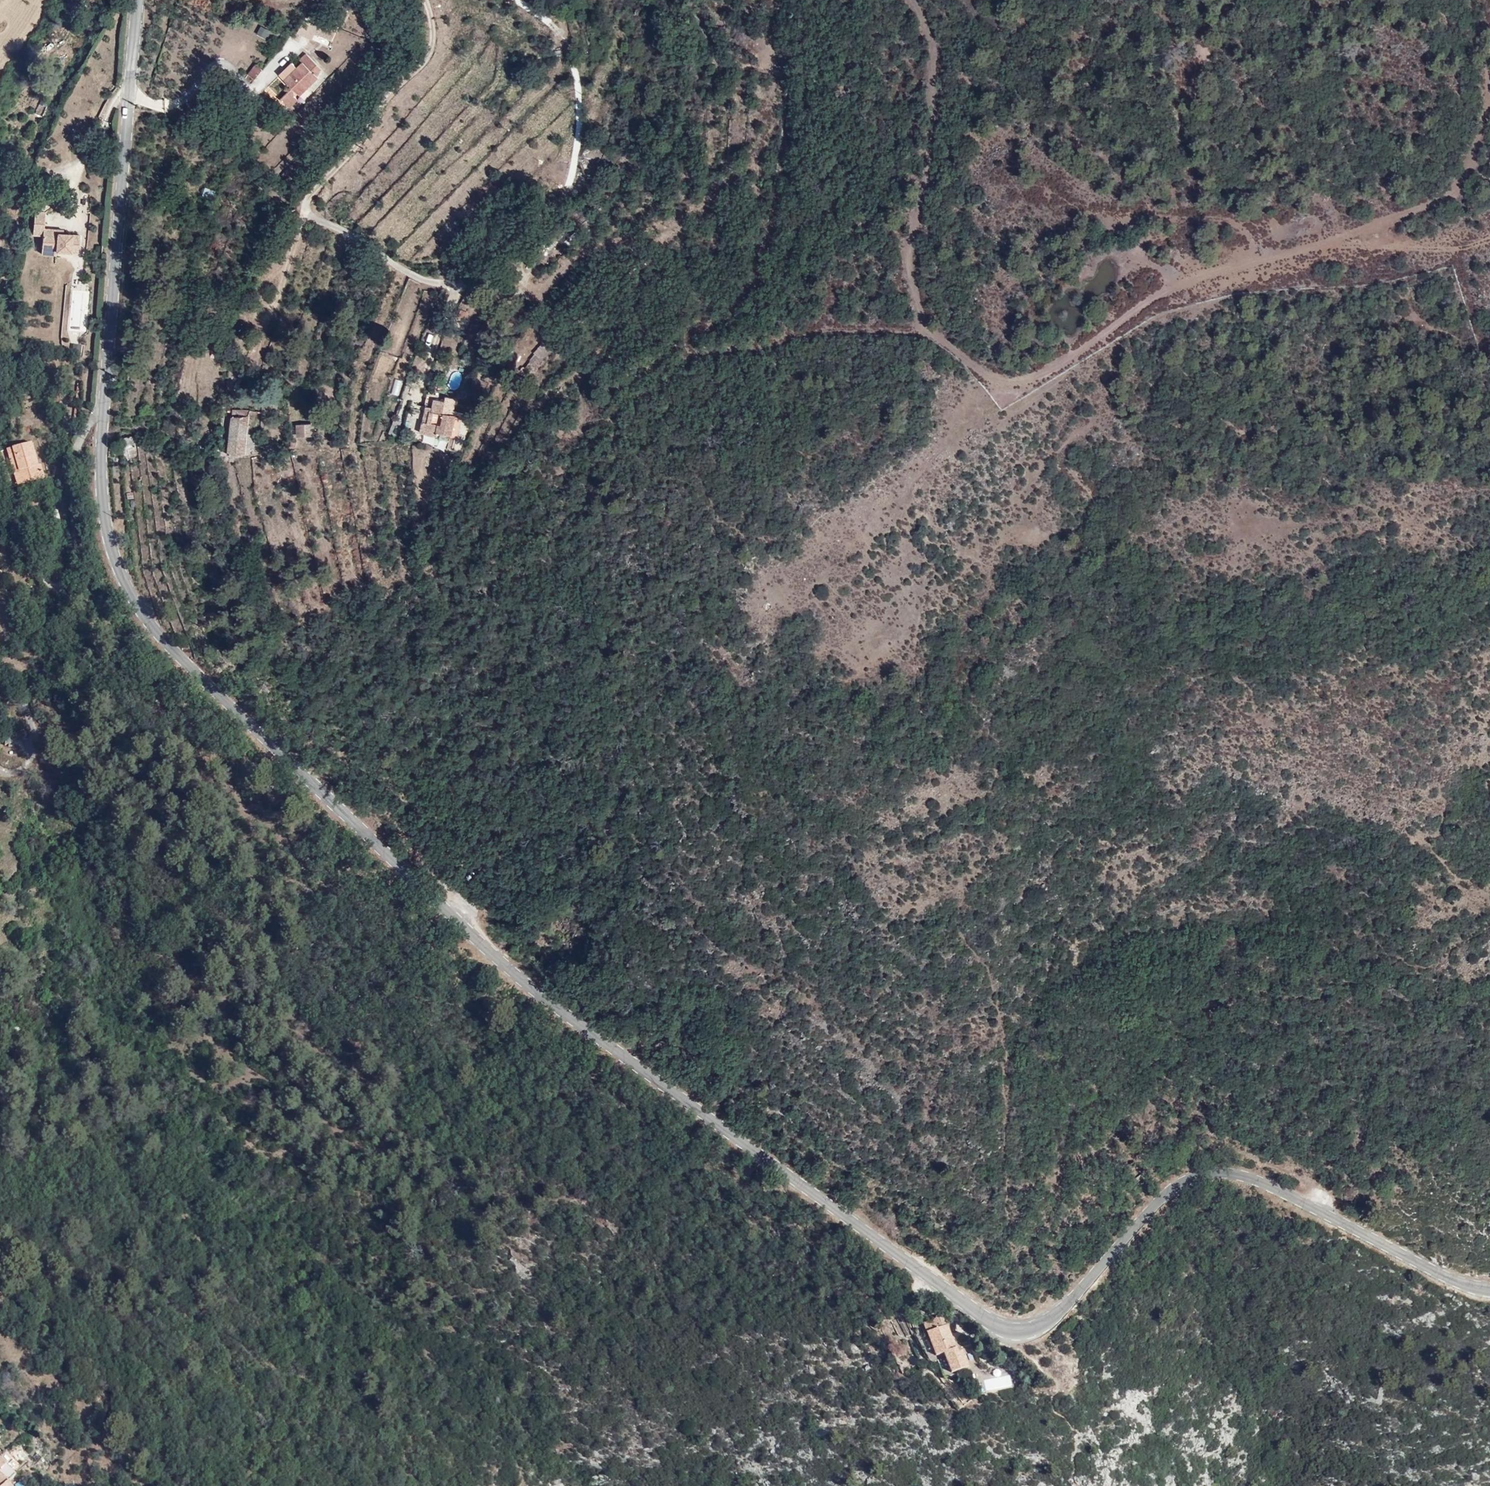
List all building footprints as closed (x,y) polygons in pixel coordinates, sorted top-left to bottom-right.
[(265,41),(271,33),(262,26),(256,33),(265,41)] [(300,57),(294,60),(279,69),(290,87),(312,74),(309,69),(317,65),(313,57),(312,57),(307,47),(298,53),(300,57)] [(279,69),(294,60),(291,55),(275,64),(279,69)] [(254,65),(247,74),(254,79),(261,70),(254,65)] [(288,92),(280,79),(271,85),(278,97),(288,92)] [(278,100),(286,109),(297,101),(290,91),(278,100)] [(100,117),(109,120),(114,104),(106,102),(100,117)] [(212,199),(214,191),(203,188),(201,196),(212,199)] [(72,228),(55,227),(50,227),(50,223),(36,222),(37,205),(27,205),(25,229),(35,229),(35,242),(49,242),(49,245),(67,245),(67,238),(71,238),(72,228)] [(485,272),(487,264),(474,263),(473,271),(485,272)] [(551,352),(542,344),(532,355),(536,359),(541,363),(551,352)] [(80,354),(81,346),(73,345),(71,353),(80,354)] [(528,376),(541,363),(536,359),(530,367),(528,365),(522,370),(524,372),(528,376)] [(429,430),(433,443),(448,441),(448,436),(462,433),(457,412),(453,413),(450,398),(441,399),(441,404),(432,405),(431,402),(422,405),(425,416),(434,414),(437,428),(429,430)] [(228,456),(246,458),(248,453),(250,453),(252,440),(249,440),(252,419),(240,417),(241,409),(234,409),(233,416),(228,456)] [(434,414),(425,416),(426,420),(429,430),(437,428),(434,414)] [(304,433),(304,428),(295,428),(295,441),(309,441),(309,433),(304,433)] [(12,470),(18,489),(21,488),(14,470),(19,468),(26,486),(46,477),(41,465),(39,465),(30,443),(6,453),(12,470)] [(126,453),(135,454),(136,443),(126,443),(126,453)] [(18,489),(12,470),(6,453),(0,456),(0,462),(12,492),(18,489)] [(14,470),(21,488),(26,486),(19,468),(14,470)] [(8,740),(20,737),(16,723),(6,725),(7,730),(5,731),(8,740)] [(964,1365),(959,1349),(954,1350),(943,1313),(922,1318),(932,1353),(940,1351),(947,1370),(964,1365)] [(1010,1375),(983,1377),(984,1389),(1011,1387),(1010,1375)] [(0,1450),(0,1483),(9,1476),(21,1465),(4,1447),(0,1450)] [(9,1476),(0,1483),(0,1485),(17,1485),(9,1476)]
